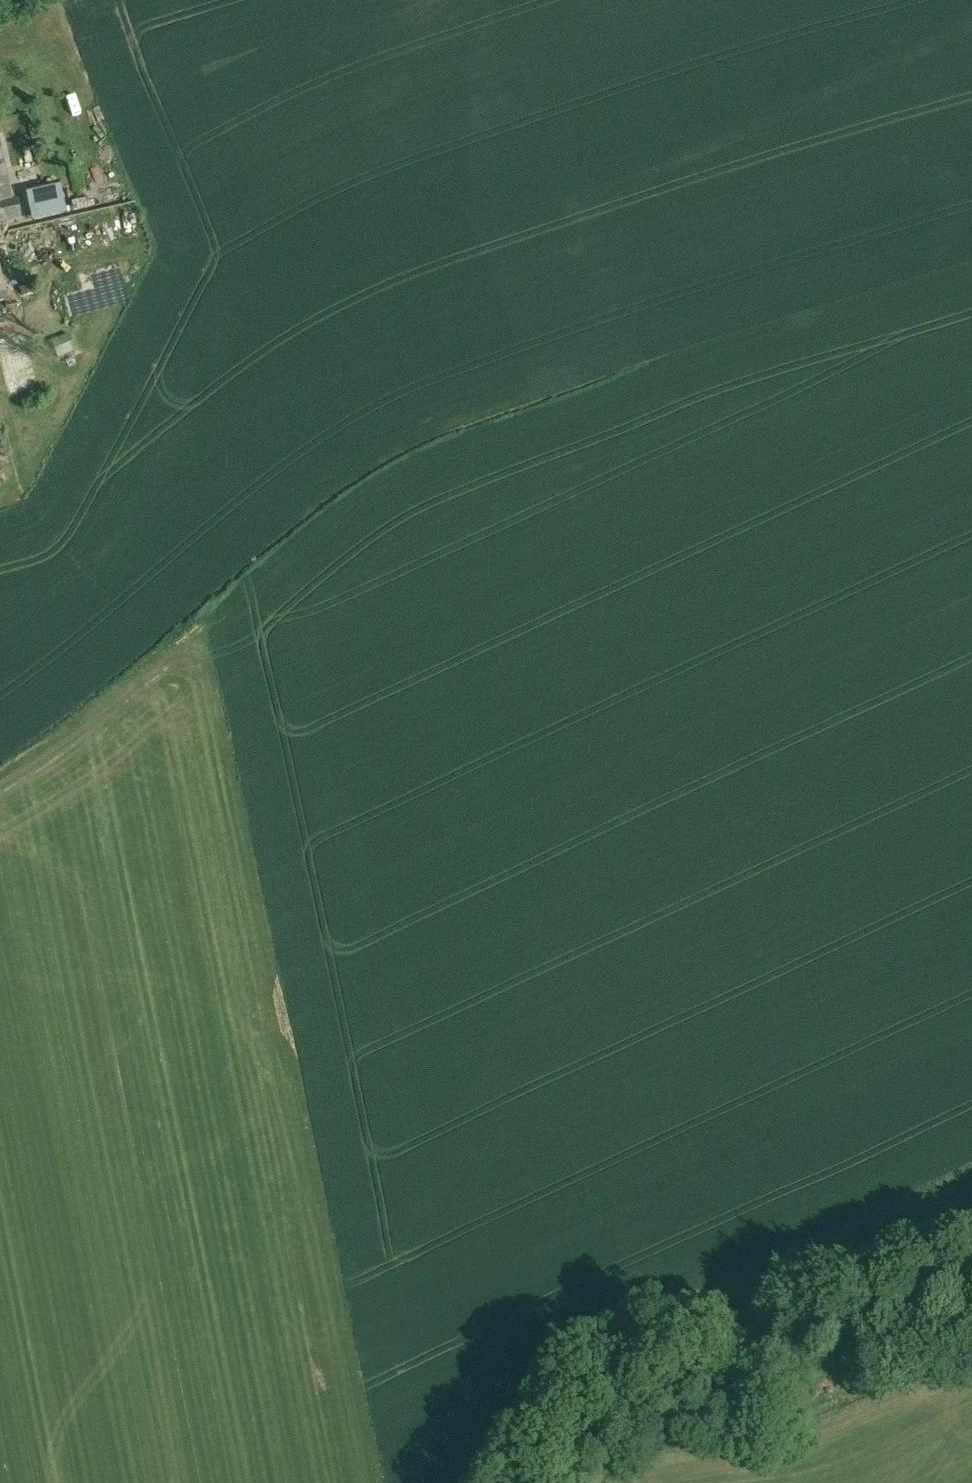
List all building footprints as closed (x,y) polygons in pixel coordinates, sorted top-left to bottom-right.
[(20,218),(16,199),(18,199),(17,195),(10,196),(7,185),(8,185),(0,152),(0,223),(20,218)] [(37,192),(41,207),(54,203),(50,189),(37,192)] [(73,208),(84,207),(83,190),(72,191),(73,208)] [(50,339),(58,357),(77,349),(69,331),(50,339)] [(19,355),(29,351),(25,337),(14,340),(19,355)]
